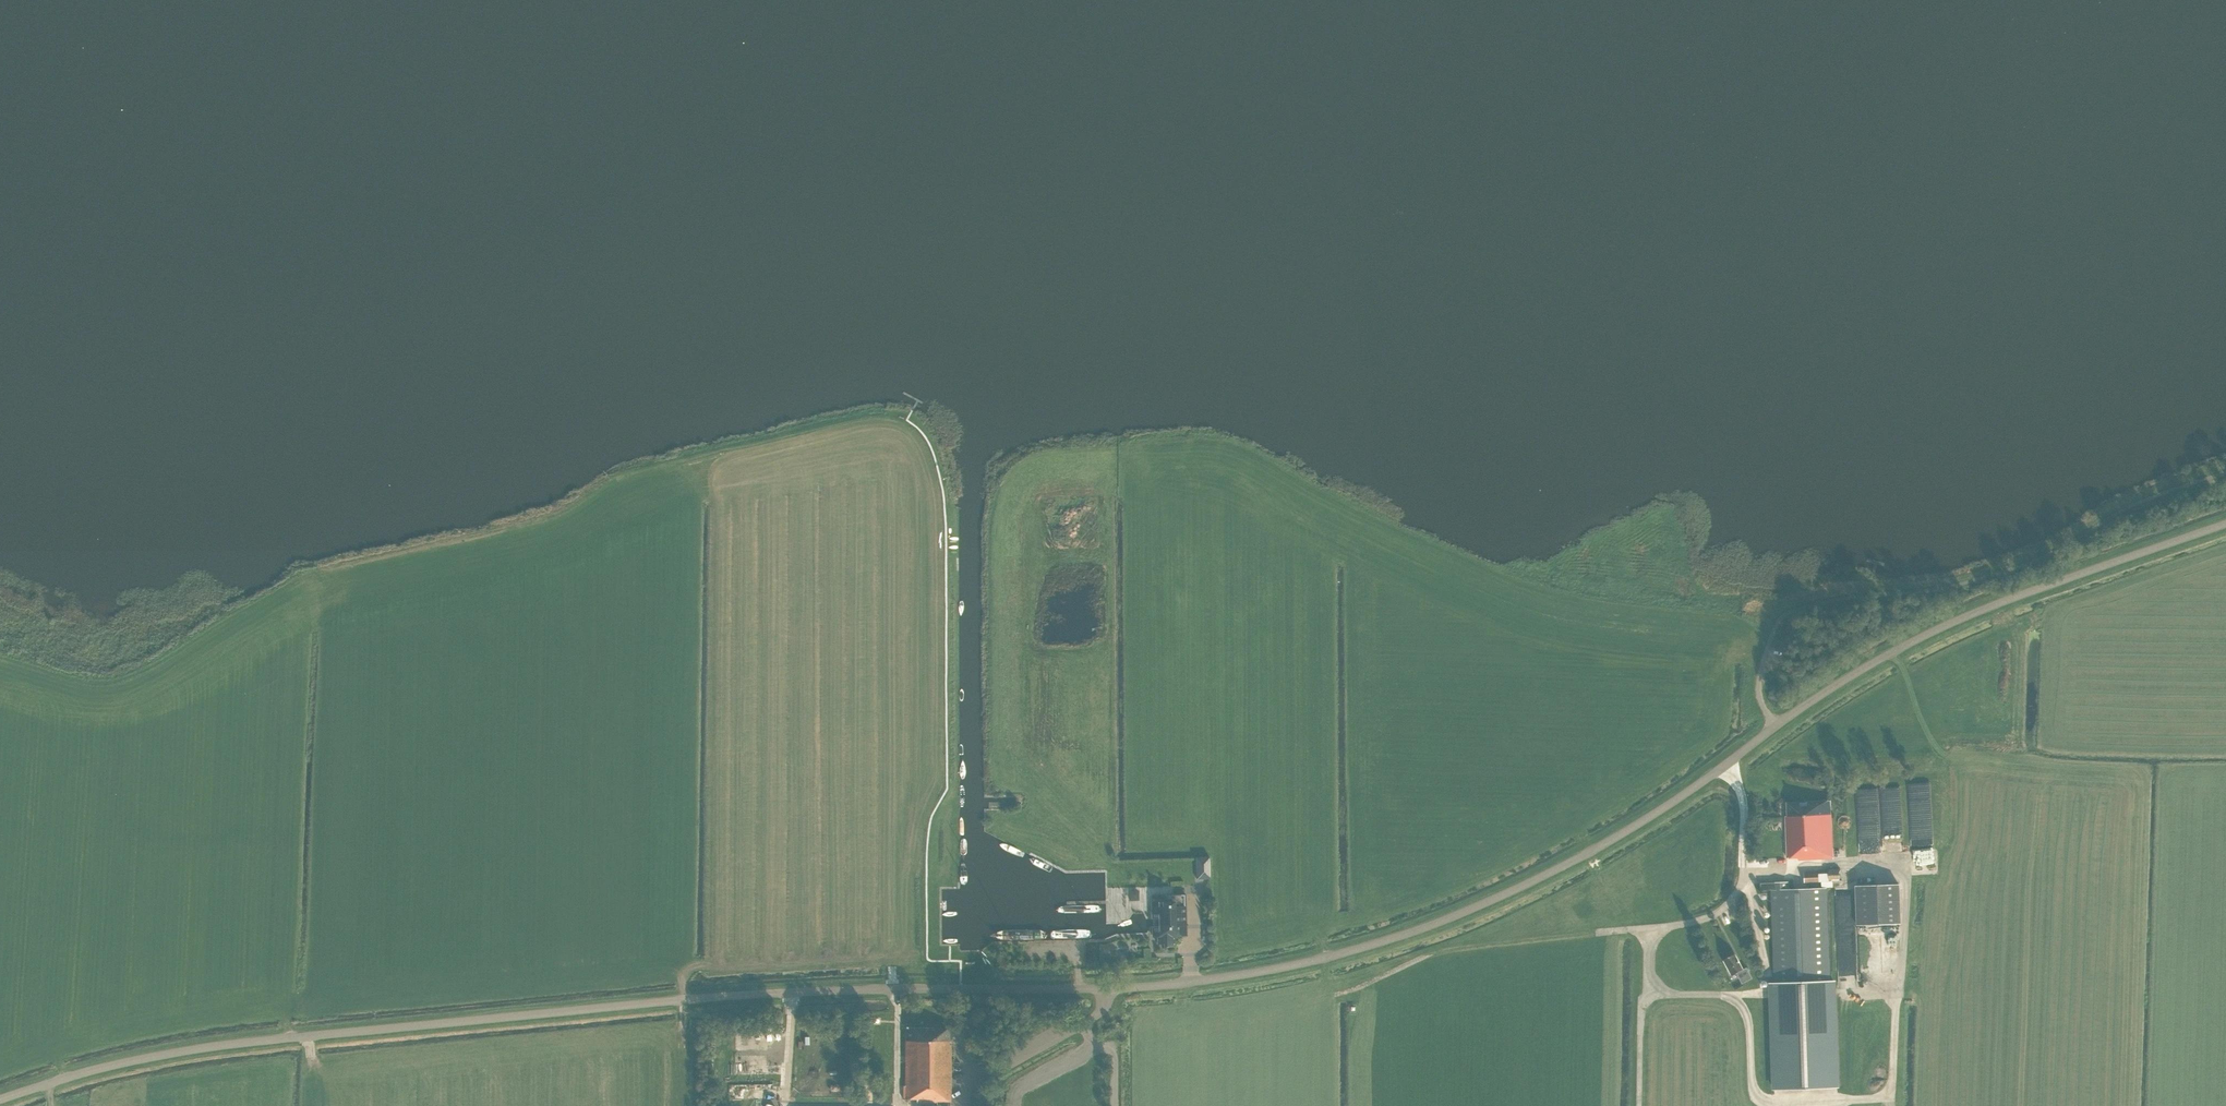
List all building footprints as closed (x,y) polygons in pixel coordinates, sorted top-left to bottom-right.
[(1929,781),(1910,782),(1912,833),(1931,832),(1929,781)] [(1798,858),(1798,860),(1833,858),(1830,801),(1787,803),(1787,816),(1785,816),(1787,858),(1798,858)] [(1872,808),(1862,808),(1862,819),(1872,818),(1872,808)] [(1902,846),(1902,832),(1892,832),(1892,833),(1884,833),(1884,845),(1902,846)] [(1205,857),(1196,857),(1197,879),(1210,879),(1209,857),(1205,857)] [(1828,870),(1828,881),(1840,881),(1839,869),(1828,870)] [(1804,874),(1804,882),(1819,882),(1819,873),(1804,874)] [(1829,980),(1826,888),(1788,890),(1788,882),(1754,884),(1754,891),(1772,890),(1775,983),(1770,983),(1774,1088),(1837,1086),(1833,981),(1829,980)] [(1899,885),(1855,886),(1857,925),(1901,924),(1899,885)] [(1177,947),(1177,935),(1186,935),(1185,901),(1152,902),(1153,933),(1158,933),(1158,948),(1177,947)] [(1744,983),(1752,979),(1746,968),(1743,969),(1735,954),(1723,960),(1732,976),(1738,973),(1744,983)] [(1867,985),(1882,981),(1875,956),(1860,959),(1867,985)] [(1690,963),(1685,968),(1693,977),(1698,973),(1690,963)] [(951,1045),(949,1045),(949,1028),(906,1027),(906,1086),(904,1086),(904,1099),(917,1099),(917,1102),(937,1102),(937,1105),(951,1105),(951,1045)]
